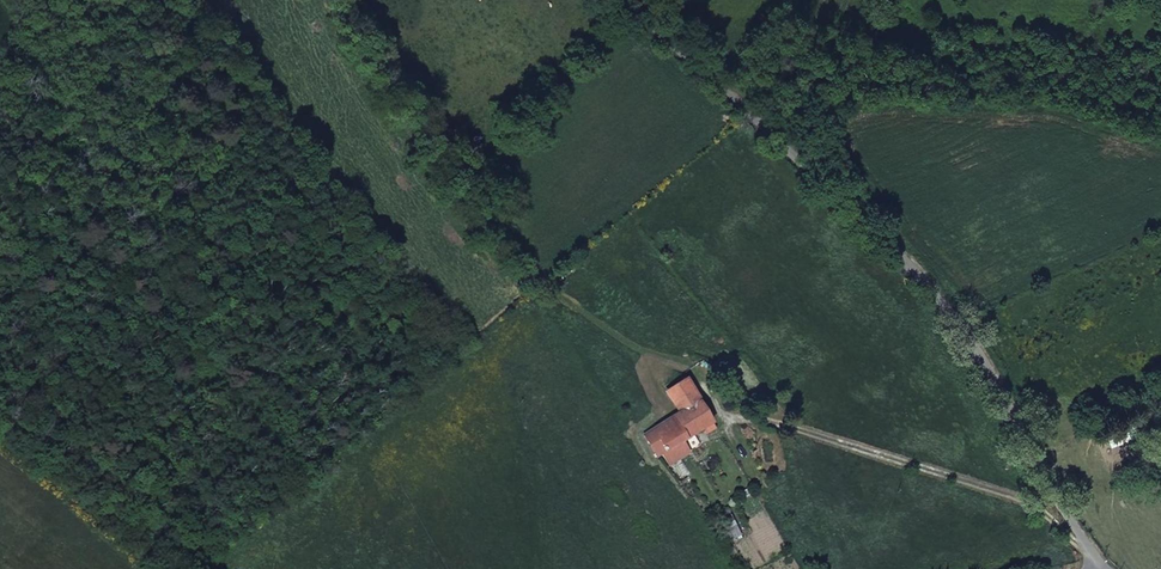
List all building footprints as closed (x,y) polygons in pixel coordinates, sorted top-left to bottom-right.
[(646,451),(662,473),(667,470),(675,481),(693,468),(685,457),(697,449),(708,442),(711,446),(720,440),(686,389),(661,406),(676,430),(646,451)] [(705,460),(697,449),(685,457),(693,468),(705,460)]
